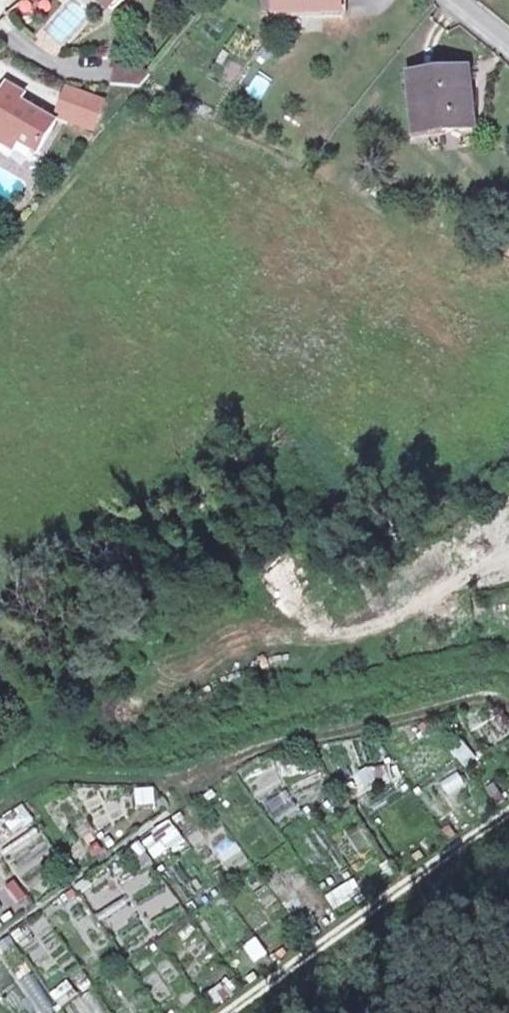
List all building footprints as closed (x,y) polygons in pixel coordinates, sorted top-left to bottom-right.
[(119,0),(88,0),(105,15),(119,0)] [(270,31),(270,33),(313,33),(313,26),(335,26),(335,0),(270,0),(270,5),(270,31)] [(257,31),(270,31),(270,5),(257,5),(257,31)] [(141,87),(150,73),(114,68),(112,83),(141,87)] [(253,72),(244,94),(260,101),(270,79),(253,72)] [(10,140),(32,152),(49,121),(13,101),(17,94),(1,84),(0,86),(0,134),(10,140)] [(464,127),(467,127),(465,87),(410,90),(412,114),(420,114),(421,146),(465,144),(464,127)] [(78,123),(88,97),(64,88),(54,114),(78,123)] [(99,101),(88,97),(78,123),(90,127),(99,101)] [(5,148),(10,140),(0,134),(0,145),(5,148)] [(450,750),(464,766),(475,757),(461,740),(450,750)] [(385,762),(365,767),(369,783),(389,778),(385,762)] [(263,805),(275,821),(297,806),(285,789),(263,805)] [(23,804),(2,815),(9,831),(31,820),(23,804)] [(91,857),(102,851),(85,817),(74,823),(91,857)] [(153,859),(183,840),(172,822),(142,841),(153,859)] [(142,841),(127,845),(132,865),(147,861),(142,841)] [(12,979),(3,965),(0,967),(0,985),(12,979)] [(65,980),(49,991),(58,1006),(75,995),(65,980)] [(78,996),(89,1012),(107,1012),(91,988),(78,996)]
